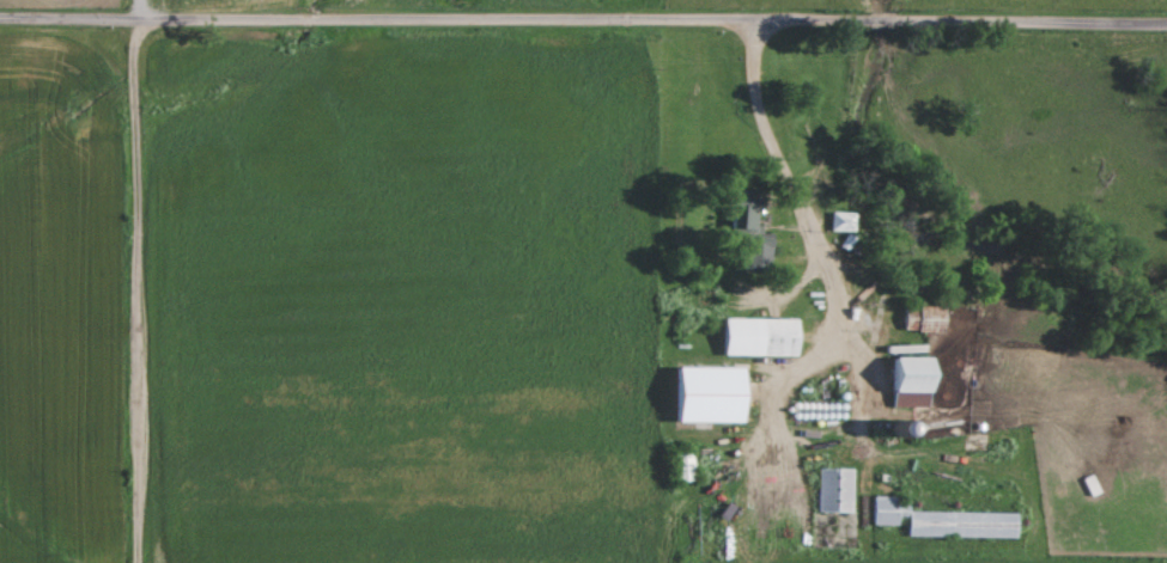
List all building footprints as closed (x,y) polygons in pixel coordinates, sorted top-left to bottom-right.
[(762,231),(763,204),(738,203),(737,222),(746,222),(746,231),(762,231)] [(832,231),(855,232),(856,214),(833,213),(832,231)] [(802,320),(728,318),(727,356),(801,357),(802,320)] [(935,407),(936,358),(896,357),(895,407),(935,407)] [(679,422),(748,423),(748,367),(679,367),(679,422)] [(855,469),(820,469),(819,512),(854,513),(855,469)] [(1020,514),(911,511),(911,506),(900,506),(901,498),(876,497),(875,526),(901,526),(901,517),(910,517),(909,537),(1019,539),(1020,514)]
